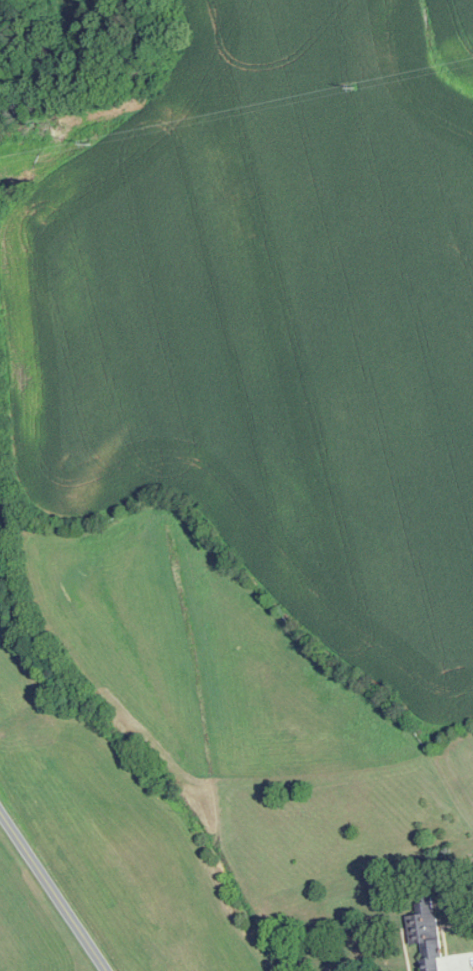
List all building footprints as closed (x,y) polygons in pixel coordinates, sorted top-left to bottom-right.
[(409,946),(419,945),(422,970),(440,970),(434,895),(415,897),(417,916),(407,917),(409,946)]
